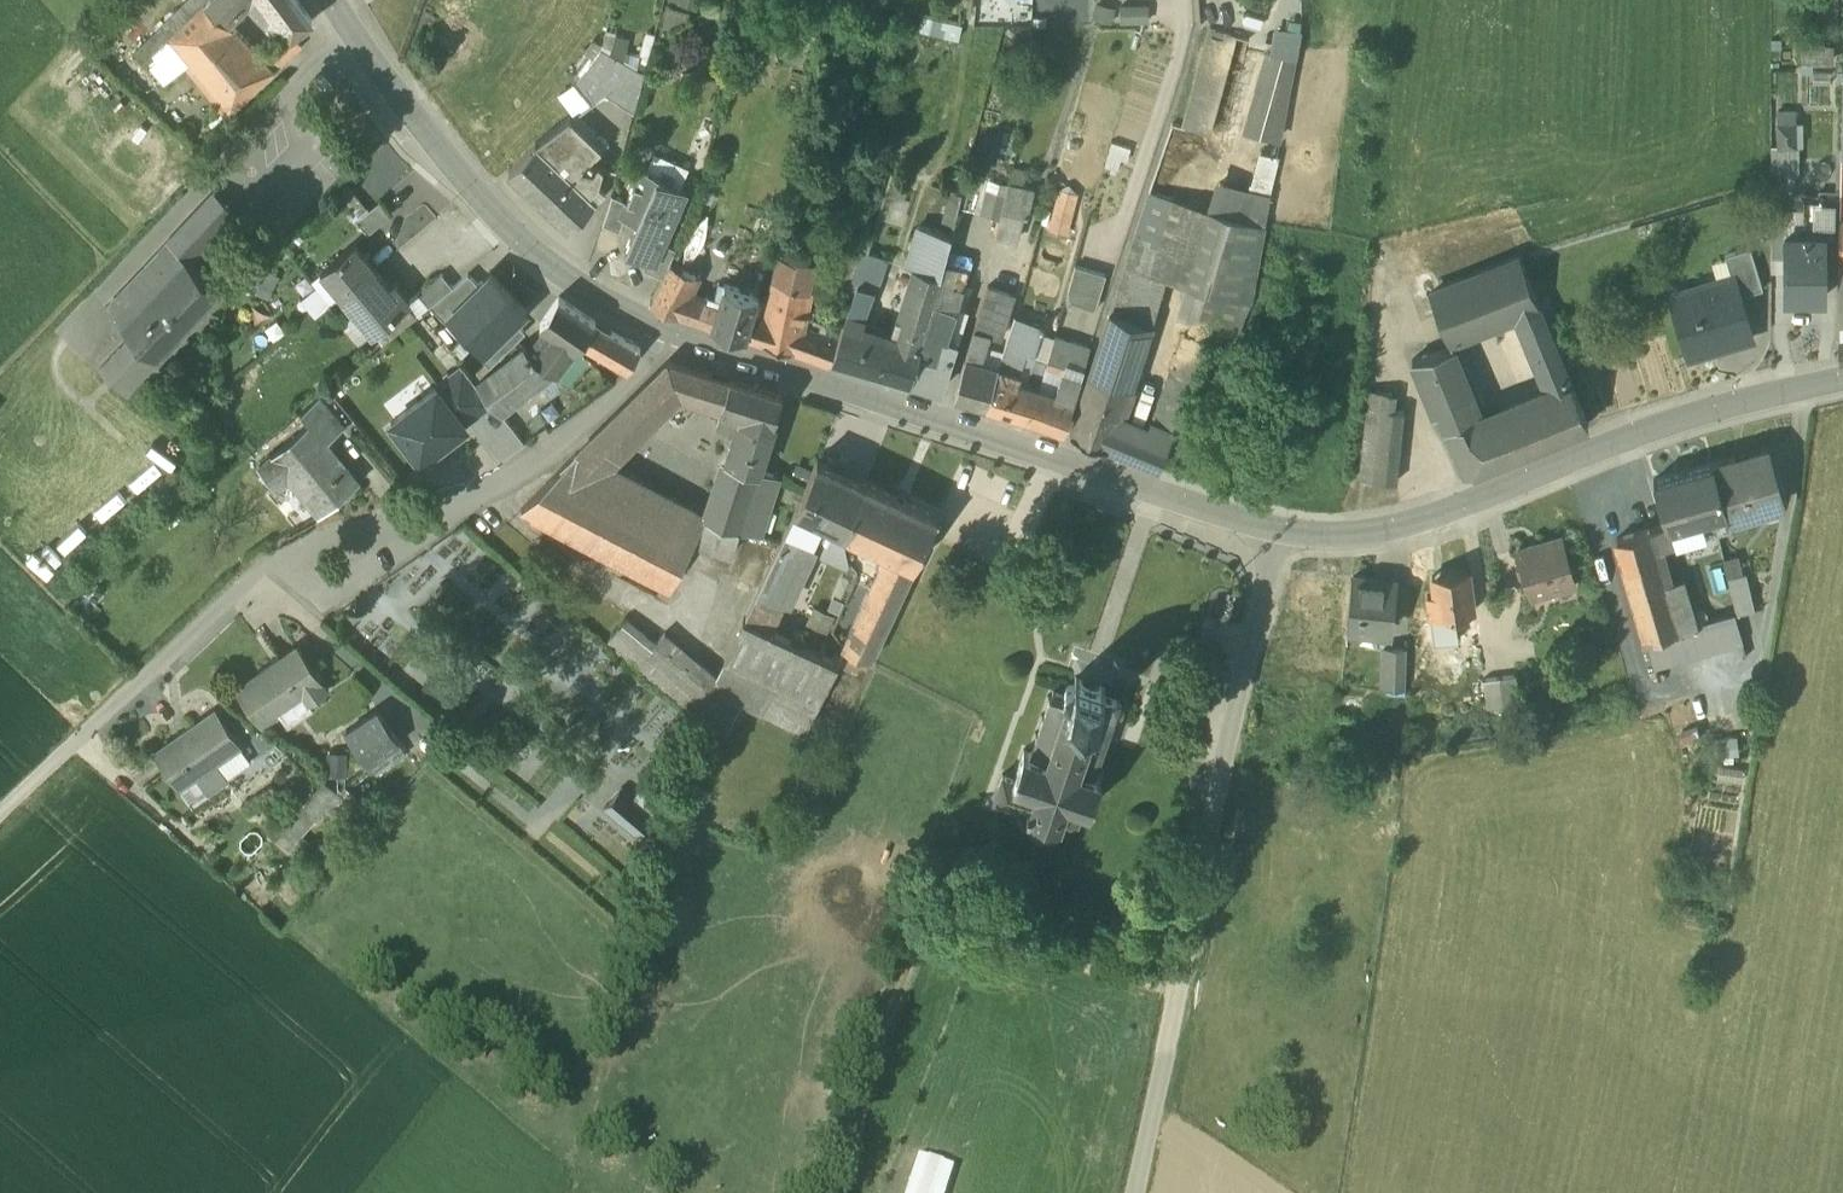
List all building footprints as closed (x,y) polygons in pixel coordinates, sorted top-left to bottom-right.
[(134,53),(147,65),(155,57),(153,55),(169,40),(228,113),(274,70),(260,56),(224,18),(243,0),(187,0),(134,53)] [(266,0),(249,0),(259,13),(261,11),(272,26),(280,20),(266,0)] [(297,0),(266,0),(280,20),(290,34),(291,35),(292,35),(312,20),(297,0)] [(1120,19),(1148,18),(1148,0),(1119,2),(1120,19)] [(958,34),(961,21),(937,16),(934,29),(958,34)] [(1270,50),(1295,55),(1301,26),(1276,20),(1270,50)] [(1209,24),(1182,124),(1209,132),(1236,32),(1209,24)] [(290,34),(260,56),(274,70),(295,49),(300,45),(292,35),(291,35),(290,34)] [(644,72),(600,48),(585,67),(607,92),(606,92),(633,110),(644,72)] [(1270,50),(1265,49),(1246,126),(1278,136),(1295,55),(1270,50)] [(607,92),(585,67),(575,80),(593,102),(606,92),(607,92)] [(1795,113),(1778,113),(1777,147),(1794,147),(1795,113)] [(607,141),(599,133),(598,135),(577,114),(572,118),(602,146),(607,141)] [(602,146),(572,118),(538,143),(537,143),(524,156),(510,170),(509,169),(508,169),(569,227),(596,199),(590,193),(599,183),(604,167),(592,156),(602,146)] [(1276,153),(1260,149),(1250,184),(1265,188),(1276,153)] [(660,174),(642,166),(626,200),(621,213),(626,215),(637,220),(625,248),(647,258),(653,261),(662,241),(686,189),(659,177),(660,174)] [(1027,173),(1013,169),(1008,185),(1022,188),(1027,173)] [(912,179),(891,173),(887,186),(908,192),(912,179)] [(1000,217),(995,236),(1016,241),(1022,215),(1027,216),(1033,191),(1022,188),(1008,185),(1004,200),(1000,217)] [(1060,191),(1052,221),(1050,229),(1065,234),(1069,222),(1076,195),(1060,191)] [(1208,209),(1148,191),(1133,238),(1157,245),(1133,320),(1151,325),(1166,280),(1185,285),(1208,209)] [(212,193),(145,265),(160,280),(183,255),(188,260),(233,213),(212,193)] [(626,200),(612,194),(602,223),(619,230),(626,215),(621,213),(626,200)] [(1004,200),(986,196),(982,212),(1000,217),(1004,200)] [(1839,199),(1801,199),(1802,235),(1821,235),(1822,261),(1838,262),(1839,219),(1839,199)] [(381,200),(357,220),(368,233),(392,213),(381,200)] [(1263,225),(1208,209),(1185,285),(1186,285),(1250,304),(1263,225)] [(408,233),(398,219),(375,236),(385,249),(408,233)] [(950,235),(919,226),(918,227),(918,226),(906,265),(906,266),(917,270),(939,276),(945,255),(950,235)] [(870,239),(854,234),(838,279),(850,283),(860,252),(866,252),(870,239)] [(1822,261),(1821,235),(1802,235),(1783,235),(1784,297),(1822,296),(1822,261)] [(1133,238),(1110,312),(1133,320),(1157,245),(1133,238)] [(662,241),(653,261),(647,258),(643,268),(662,277),(663,275),(669,264),(675,247),(662,241)] [(375,268),(354,243),(325,267),(346,292),(375,268)] [(1748,248),(1723,255),(1730,277),(1732,277),(1738,295),(1761,288),(1748,248)] [(866,252),(860,252),(850,283),(857,285),(872,290),(883,257),(866,252)] [(183,255),(160,280),(145,265),(105,308),(131,333),(100,366),(126,390),(220,290),(188,260),(183,255)] [(972,262),(945,255),(939,276),(937,283),(964,290),(972,262)] [(1518,256),(1428,294),(1437,316),(1446,339),(1514,311),(1537,301),(1518,256)] [(810,267),(778,260),(773,280),(806,288),(810,267)] [(697,276),(669,264),(663,275),(662,277),(650,303),(678,316),(694,321),(705,299),(688,293),(697,276)] [(1105,275),(1075,267),(1066,300),(1066,301),(1073,303),(1095,309),(1105,275)] [(375,268),(346,292),(376,328),(409,300),(394,282),(389,285),(375,268)] [(917,270),(898,327),(923,333),(923,332),(932,301),(937,283),(939,276),(917,270)] [(440,271),(416,291),(428,306),(429,305),(452,285),(440,271)] [(452,285),(429,305),(445,321),(450,316),(449,315),(479,285),(468,273),(452,285)] [(479,285),(449,315),(450,316),(467,333),(508,292),(490,274),(479,285)] [(1730,277),(1668,296),(1687,358),(1751,339),(1738,295),(1732,277),(1730,277)] [(773,280),(768,301),(758,298),(753,314),(754,315),(747,338),(792,351),(799,321),(801,321),(801,318),(804,304),(803,303),(806,288),(773,280)] [(758,296),(725,285),(718,303),(705,299),(694,321),(747,338),(754,315),(753,314),(758,298),(758,296)] [(857,285),(846,314),(856,317),(865,310),(872,290),(857,285)] [(1250,304),(1186,285),(1176,313),(1194,319),(1238,334),(1250,304)] [(987,287),(974,328),(990,333),(989,334),(1002,338),(1015,297),(987,287)] [(508,292),(467,333),(484,350),(485,351),(515,320),(526,310),(508,292)] [(595,321),(559,296),(540,324),(547,328),(576,348),(577,348),(582,342),(601,352),(612,332),(595,322),(595,321)] [(1073,303),(1066,301),(1066,300),(1064,307),(1071,309),(1073,303)] [(957,308),(932,301),(923,332),(947,340),(947,339),(957,308)] [(1570,382),(1537,301),(1514,311),(1547,391),(1570,382)] [(957,308),(947,339),(956,342),(966,311),(958,309),(959,308),(957,308)] [(1133,320),(1110,312),(1089,374),(1128,389),(1130,389),(1151,325),(1133,320)] [(1043,326),(1014,316),(997,370),(996,369),(994,375),(1017,382),(1026,354),(1034,356),(1043,326)] [(819,332),(806,329),(808,320),(801,318),(801,321),(799,321),(792,351),(830,365),(832,358),(838,339),(828,336),(819,332)] [(1238,334),(1194,319),(1188,336),(1207,341),(1206,343),(1208,343),(1230,351),(1238,334)] [(515,320),(485,351),(484,350),(479,355),(490,366),(525,331),(515,320)] [(894,341),(843,325),(841,332),(838,339),(832,358),(910,381),(920,348),(919,347),(923,333),(898,327),(894,341)] [(547,328),(529,354),(549,371),(555,374),(576,348),(547,328)] [(990,333),(974,328),(965,361),(978,365),(979,364),(981,362),(982,360),(989,334),(990,333)] [(841,332),(831,329),(828,336),(838,339),(841,332)] [(640,349),(612,332),(601,352),(628,368),(640,349)] [(947,340),(923,332),(923,333),(919,347),(920,348),(910,381),(941,391),(956,342),(947,339),(947,340)] [(1188,336),(1184,335),(1169,374),(1191,382),(1190,384),(1192,384),(1194,385),(1208,343),(1206,343),(1207,341),(1188,336)] [(1089,349),(1054,338),(1045,365),(1061,370),(1063,364),(1082,370),(1089,349)] [(521,346),(476,381),(491,400),(498,411),(549,371),(529,354),(521,346)] [(1500,459),(1482,417),(1454,348),(1410,360),(1433,414),(1439,411),(1465,474),(1500,459)] [(996,369),(979,364),(978,365),(965,361),(964,360),(953,397),(984,406),(994,375),(996,369)] [(668,362),(633,396),(656,420),(683,393),(701,399),(708,374),(668,362)] [(1082,370),(1063,364),(1061,370),(1053,394),(1072,400),(1082,370)] [(464,366),(437,388),(463,422),(491,400),(476,381),(464,366)] [(782,396),(708,374),(701,399),(743,412),(742,415),(743,422),(731,461),(757,470),(782,396)] [(1128,389),(1089,374),(1070,434),(1136,460),(1147,429),(1118,418),(1128,389)] [(1191,382),(1169,374),(1150,425),(1174,433),(1192,384),(1190,384),(1191,382)] [(1017,383),(994,375),(984,406),(1028,419),(1038,390),(1038,389),(1017,382),(1017,383)] [(1547,391),(1500,410),(1517,452),(1588,424),(1570,382),(1547,391)] [(393,423),(422,460),(466,425),(463,422),(437,388),(393,423)] [(1038,389),(1038,390),(1028,419),(1063,431),(1072,400),(1053,394),(1038,389)] [(1391,392),(1370,390),(1368,407),(1394,410),(1395,400),(1391,392)] [(633,396),(592,437),(615,460),(656,420),(633,396)] [(344,430),(318,398),(300,413),(309,424),(311,423),(328,443),(344,430)] [(1394,410),(1368,407),(1360,480),(1396,483),(1404,412),(1394,410)] [(1482,417),(1500,459),(1517,452),(1500,410),(1482,417)] [(328,443),(311,423),(309,424),(259,466),(276,486),(293,472),(324,509),(358,481),(328,443)] [(1150,425),(1149,425),(1147,429),(1136,460),(1158,470),(1160,468),(1174,433),(1150,425)] [(615,460),(592,437),(579,450),(609,466),(615,460)] [(609,466),(579,450),(521,508),(671,585),(694,541),(706,518),(703,517),(609,466)] [(1768,452),(1736,462),(1734,457),(1713,463),(1713,464),(1726,509),(1726,510),(1729,520),(1764,509),(1762,501),(1780,496),(1768,452)] [(865,481),(817,459),(794,508),(795,508),(822,521),(842,530),(865,481)] [(731,461),(726,460),(724,466),(719,470),(703,517),(706,518),(739,529),(759,535),(778,477),(757,470),(731,461)] [(1713,464),(1653,481),(1667,527),(1712,514),(1726,510),(1726,509),(1713,464)] [(937,515),(865,481),(842,530),(886,551),(871,584),(898,597),(937,515)] [(822,521),(795,508),(744,618),(771,630),(822,521)] [(1726,510),(1712,514),(1717,532),(1731,528),(1729,520),(1726,510)] [(1712,514),(1667,527),(1672,546),(1717,532),(1712,514)] [(739,529),(706,518),(694,541),(731,553),(739,529)] [(1647,530),(1616,539),(1641,627),(1631,629),(1635,644),(1645,641),(1645,640),(1676,631),(1663,583),(1647,530)] [(1559,535),(1515,548),(1520,565),(1515,567),(1519,580),(1524,578),(1531,599),(1574,586),(1559,535)] [(1468,571),(1444,574),(1445,581),(1432,583),(1434,596),(1426,597),(1429,619),(1431,619),(1450,616),(1473,613),(1468,571)] [(1746,575),(1729,579),(1738,614),(1755,610),(1746,575)] [(1682,578),(1663,583),(1676,631),(1695,626),(1682,578)] [(1394,585),(1351,581),(1351,584),(1348,618),(1347,629),(1366,631),(1389,634),(1394,585)] [(871,584),(841,646),(870,659),(898,597),(871,584)] [(813,608),(810,625),(830,628),(833,611),(813,608)] [(595,663),(612,648),(577,612),(548,639),(574,666),(587,655),(595,663)] [(1676,631),(1645,640),(1645,641),(1657,681),(1747,656),(1735,615),(1695,626),(1676,631)] [(1450,616),(1431,619),(1435,646),(1453,643),(1450,616)] [(626,617),(607,640),(636,665),(656,641),(626,617)] [(744,618),(743,617),(724,658),(819,702),(837,661),(771,630),(744,618)] [(718,676),(664,631),(656,641),(636,665),(699,717),(700,716),(718,676)] [(298,646),(237,689),(260,723),(278,711),(303,694),(308,702),(309,701),(327,689),(298,646)] [(1407,654),(1385,653),(1383,689),(1405,690),(1407,654)] [(819,702),(724,658),(718,676),(700,716),(699,717),(698,718),(720,729),(735,698),(741,701),(752,704),(760,708),(759,709),(805,732),(819,702)] [(1063,691),(1064,693),(1052,689),(1050,696),(1048,695),(1046,699),(1049,700),(1043,715),(1041,714),(1040,718),(1042,719),(1037,733),(1035,732),(1034,736),(1036,737),(1031,752),(1023,750),(1013,779),(1002,775),(993,801),(1028,813),(1028,819),(1031,825),(1036,830),(1043,832),(1049,832),(1055,829),(1059,824),(1060,824),(1061,822),(1064,824),(1069,825),(1073,824),(1075,822),(1076,821),(1078,822),(1083,807),(1090,809),(1101,776),(1094,774),(1099,758),(1101,759),(1102,755),(1100,755),(1105,740),(1107,741),(1108,738),(1106,737),(1111,721),(1114,722),(1115,718),(1113,717),(1113,716),(1116,716),(1119,715),(1121,712),(1123,709),(1122,706),(1121,703),(1118,701),(1119,699),(1102,694),(1105,686),(1091,681),(1075,676),(1072,684),(1070,684),(1067,684),(1065,686),(1064,688),(1063,691)] [(1517,677),(1499,679),(1503,709),(1520,707),(1517,677)] [(1499,679),(1482,681),(1485,711),(1503,709),(1499,679)] [(303,694),(278,711),(287,723),(312,706),(309,701),(308,702),(303,694)] [(216,709),(154,752),(179,788),(195,777),(216,762),(241,745),(216,709)] [(399,742),(377,710),(346,732),(368,764),(369,763),(398,742),(399,742)] [(398,742),(369,763),(375,773),(405,752),(398,742)] [(345,776),(345,759),(328,759),(328,776),(345,776)] [(216,762),(195,777),(207,792),(217,785),(227,777),(216,762)] [(347,803),(325,783),(289,824),(280,816),(266,831),(275,839),(275,840),(287,851),(325,807),(335,816),(347,803)] [(661,801),(643,785),(633,798),(651,813),(661,801)] [(633,798),(620,787),(604,806),(637,835),(654,815),(651,813),(633,798)]
